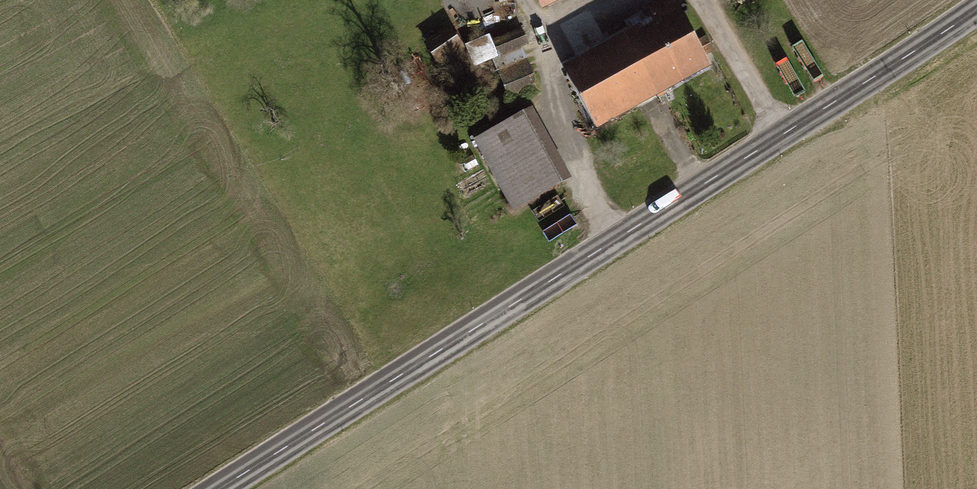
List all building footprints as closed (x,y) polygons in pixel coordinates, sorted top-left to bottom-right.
[(539,13),(566,0),(533,0),(539,13)] [(561,71),(595,132),(708,71),(669,0),(658,0),(642,9),(650,23),(561,71)] [(518,28),(492,36),(500,62),(526,53),(518,28)] [(448,29),(422,43),(435,65),(460,50),(448,29)] [(487,36),(463,46),(474,72),(498,62),(487,36)] [(524,63),(498,71),(508,104),(534,96),(524,63)] [(528,111),(470,142),(508,213),(567,182),(528,111)]
